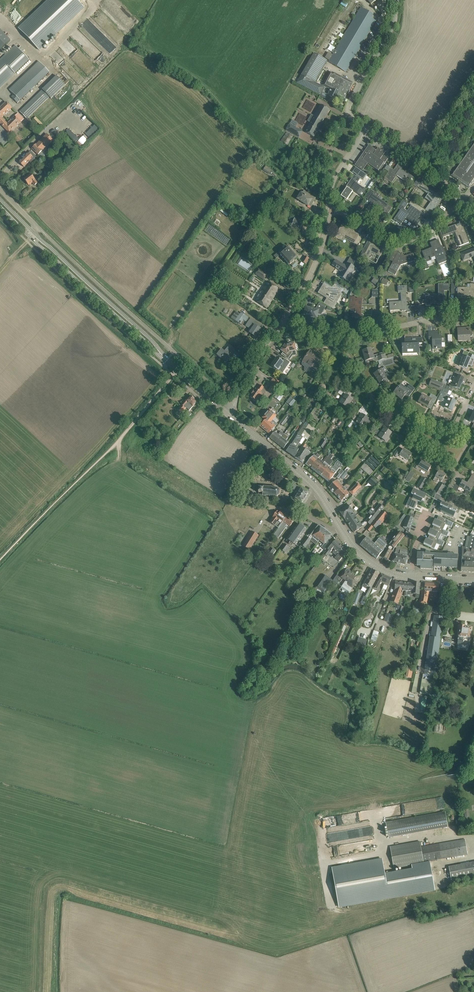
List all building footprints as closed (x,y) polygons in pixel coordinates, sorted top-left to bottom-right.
[(19,28),(39,50),(84,8),(77,0),(49,0),(19,28)] [(371,18),(373,15),(361,7),(328,62),(346,72),(376,21),(371,18)] [(10,40),(0,30),(0,49),(10,40)] [(15,73),(29,60),(22,53),(25,50),(21,46),(18,49),(15,46),(1,59),(0,60),(0,88),(15,73)] [(326,60),(314,53),(297,81),(320,94),(324,88),(314,82),(326,60)] [(11,87),(16,92),(11,97),(17,103),(46,76),(35,65),(11,87)] [(331,90),(326,99),(333,103),(334,99),(337,100),(339,96),(344,98),(345,96),(346,96),(347,94),(348,94),(350,91),(348,90),(352,82),(337,74),(336,75),(330,72),(323,85),(326,87),(326,86),(329,88),(329,89),(331,90)] [(27,119),(49,97),(51,99),(65,85),(57,76),(20,111),(27,119)] [(6,102),(0,108),(0,119),(2,118),(12,108),(6,102)] [(323,121),(329,110),(320,105),(314,116),(323,121)] [(17,114),(9,122),(11,123),(11,122),(16,127),(23,120),(24,119),(18,113),(17,114)] [(314,137),(323,121),(314,116),(314,117),(311,115),(308,121),(310,123),(305,132),(314,137)] [(0,119),(0,124),(6,130),(7,129),(10,132),(16,127),(11,122),(11,123),(9,122),(7,123),(2,118),(0,119)] [(299,137),(302,131),(290,124),(286,130),(299,137)] [(43,150),(39,155),(42,158),(47,152),(50,149),(49,148),(53,143),(55,145),(63,137),(65,135),(62,132),(60,134),(56,138),(44,151),(43,150)] [(288,145),(293,136),(287,132),(281,141),(288,145)] [(37,144),(32,149),(38,155),(53,140),(52,140),(50,138),(47,134),(38,143),(37,144)] [(82,147),(89,139),(84,134),(77,142),(82,147)] [(289,164),(302,144),(296,140),(293,145),(293,146),(284,161),(289,164)] [(473,181),(473,142),(451,175),(469,188),(473,181)] [(355,165),(363,170),(367,163),(378,171),(383,164),(384,165),(388,158),(383,155),(385,152),(378,148),(376,150),(369,145),(358,160),(359,161),(356,165),(355,165)] [(33,157),(28,153),(19,162),(24,167),(33,157)] [(385,178),(384,180),(387,182),(388,181),(391,183),(397,175),(404,181),(407,177),(411,180),(413,177),(408,173),(407,174),(406,173),(405,173),(401,170),(404,165),(399,162),(396,166),(394,170),(392,172),(390,170),(388,172),(384,178),(385,178)] [(272,170),(266,166),(263,170),(270,175),(271,173),(272,175),(273,174),(276,176),(277,175),(274,173),(274,172),(272,171),(272,170)] [(363,188),(356,184),(361,178),(363,180),(367,175),(361,170),(357,176),(358,176),(357,177),(354,175),(349,183),(348,185),(347,185),(340,195),(346,199),(353,190),(359,194),(363,188)] [(37,183),(31,174),(24,179),(29,185),(32,182),(35,185),(37,183)] [(420,182),(417,186),(428,194),(425,198),(430,202),(425,210),(431,214),(432,215),(437,206),(434,204),(436,201),(440,203),(443,198),(437,194),(420,182)] [(311,207),(310,208),(310,209),(313,204),(312,204),(313,201),(314,202),(316,198),(304,190),(303,191),(304,191),(302,194),(301,193),(297,199),(308,206),(308,205),(311,207)] [(388,214),(391,209),(392,208),(377,197),(379,195),(375,192),(369,200),(369,201),(370,200),(372,202),(365,212),(371,216),(378,206),(382,209),(388,214)] [(395,219),(394,220),(395,220),(401,224),(401,225),(402,224),(405,219),(413,224),(416,226),(416,225),(422,217),(424,215),(425,215),(421,212),(411,205),(407,212),(404,209),(408,203),(403,200),(398,208),(399,209),(400,210),(395,219)] [(309,212),(306,218),(311,221),(314,215),(309,212)] [(296,216),(291,225),(300,229),(304,220),(296,216)] [(463,227),(467,225),(465,220),(459,222),(459,223),(440,231),(443,238),(444,238),(443,237),(455,232),(460,245),(459,246),(469,242),(464,228),(463,228),(463,227)] [(344,238),(357,245),(362,236),(341,225),(339,229),(340,229),(340,231),(339,230),(335,237),(342,241),(344,238)] [(439,264),(447,261),(438,240),(430,243),(432,248),(422,251),(425,259),(423,260),(425,270),(429,268),(427,262),(432,260),(431,258),(435,256),(439,264)] [(367,248),(365,247),(360,255),(367,259),(371,251),(381,255),(384,250),(375,245),(376,243),(371,241),(367,248)] [(287,247),(280,254),(290,265),(290,264),(292,266),(296,263),(294,261),(297,258),(287,247)] [(473,249),(461,254),(463,260),(467,259),(466,257),(473,254),(473,257),(473,249)] [(390,260),(393,262),(388,271),(395,275),(401,265),(415,261),(413,254),(401,257),(397,255),(396,256),(393,254),(390,260)] [(239,261),(238,263),(248,268),(250,263),(241,259),(240,261),(239,261)] [(347,263),(346,266),(336,260),(332,265),(342,271),(339,276),(347,281),(355,268),(347,263)] [(448,262),(441,264),(444,276),(451,274),(448,262)] [(264,279),(268,274),(260,268),(256,274),(264,279)] [(273,297),(279,289),(268,282),(256,301),(266,308),(271,301),(270,300),(272,297),(273,297)] [(344,289),(336,284),(333,290),(322,283),(321,283),(325,285),(321,294),(328,298),(325,303),(331,307),(332,305),(334,307),(341,295),(343,296),(339,293),(342,288),(344,289)] [(431,304),(444,304),(444,298),(444,290),(449,290),(449,286),(444,286),(444,284),(439,284),(439,297),(430,297),(430,298),(426,298),(426,300),(422,300),(422,304),(426,304),(426,306),(431,306),(431,304)] [(473,298),(473,284),(471,284),(471,288),(458,288),(458,296),(459,296),(471,296),(471,298),(473,298)] [(407,312),(411,312),(411,306),(407,306),(406,292),(407,292),(407,286),(398,287),(399,293),(401,293),(401,302),(390,303),(390,310),(402,309),(402,311),(402,310),(405,310),(405,311),(407,311),(407,312)] [(362,300),(355,299),(355,298),(350,297),(349,307),(353,307),(353,308),(356,309),(355,314),(355,313),(355,317),(355,318),(361,318),(361,313),(363,313),(363,315),(372,316),(372,309),(374,309),(374,311),(374,305),(362,304),(362,300)] [(325,308),(319,304),(315,310),(306,308),(305,311),(303,310),(301,319),(308,321),(310,316),(316,318),(317,314),(321,315),(325,308)] [(232,316),(231,318),(235,321),(240,324),(243,320),(246,322),(249,317),(241,312),(240,314),(236,311),(232,316)] [(253,335),(252,337),(256,339),(256,340),(261,332),(261,333),(259,332),(261,329),(262,326),(250,318),(246,325),(250,328),(250,327),(253,328),(250,333),(253,335)] [(469,328),(457,329),(458,341),(462,341),(462,339),(469,339),(469,340),(470,340),(470,336),(472,336),(473,334),(472,332),(471,331),(469,331),(469,328)] [(430,333),(429,333),(429,338),(429,339),(429,343),(430,343),(430,341),(432,341),(432,349),(434,349),(442,348),(442,346),(441,343),(444,342),(445,342),(445,337),(441,338),(441,336),(438,336),(438,334),(436,334),(435,332),(430,333)] [(405,345),(402,345),(402,356),(403,356),(403,353),(408,353),(408,350),(413,349),(413,353),(419,352),(419,355),(420,355),(419,344),(422,344),(422,336),(421,336),(421,338),(412,338),(412,339),(409,339),(409,338),(405,339),(405,337),(404,337),(405,345)] [(285,345),(281,350),(283,352),(286,354),(285,357),(289,360),(292,356),(296,355),(296,351),(295,349),(296,349),(297,348),(297,346),(297,345),(296,345),(295,345),(294,344),(292,344),(291,342),(290,342),(289,342),(288,342),(287,343),(287,344),(287,345),(285,345)] [(235,366),(239,362),(230,353),(234,349),(230,345),(225,351),(222,349),(217,355),(218,354),(224,360),(223,360),(226,362),(228,360),(231,362),(230,362),(231,362),(235,366)] [(372,363),(378,361),(382,360),(382,361),(387,360),(387,359),(398,355),(396,350),(392,351),(393,354),(388,355),(388,356),(386,356),(384,352),(376,354),(373,355),(371,349),(363,351),(366,361),(371,359),(372,363)] [(311,350),(302,363),(302,364),(302,365),(303,365),(304,366),(305,366),(306,366),(306,365),(307,365),(311,368),(311,369),(311,370),(311,371),(312,371),(312,372),(313,372),(314,372),(315,372),(315,371),(322,361),(321,362),(314,357),(316,354),(315,354),(310,351),(311,350)] [(459,366),(467,369),(468,365),(472,366),(473,362),(473,356),(472,355),(473,353),(473,352),(470,351),(469,353),(464,351),(462,356),(463,356),(459,366)] [(286,368),(290,362),(285,359),(282,362),(277,358),(271,365),(278,370),(281,364),(286,368)] [(383,381),(385,384),(396,377),(394,374),(393,373),(392,372),(391,372),(390,372),(385,375),(381,370),(380,369),(379,368),(378,368),(377,369),(376,369),(376,370),(376,371),(377,372),(374,374),(380,383),(382,381),(383,381)] [(432,379),(429,385),(441,390),(442,387),(452,391),(453,387),(459,390),(462,384),(465,385),(464,384),(466,379),(467,379),(468,379),(463,377),(459,375),(457,378),(453,376),(453,377),(454,377),(455,377),(451,386),(450,385),(449,387),(443,384),(432,379)] [(270,386),(276,390),(281,382),(276,378),(274,380),(273,379),(271,382),(272,383),(270,386)] [(260,392),(264,387),(261,385),(257,390),(256,389),(254,392),(254,391),(252,394),(250,397),(256,401),(262,393),(260,392)] [(350,393),(342,387),(338,393),(344,397),(340,403),(347,408),(351,401),(355,404),(357,401),(353,398),(352,399),(348,396),(350,393)] [(406,394),(409,397),(413,391),(407,387),(404,391),(399,387),(394,393),(402,400),(406,394)] [(281,390),(279,388),(278,389),(273,396),(280,401),(285,394),(280,390),(281,390)] [(450,399),(452,395),(442,391),(438,400),(438,399),(442,400),(443,399),(447,401),(446,403),(447,404),(445,408),(444,407),(444,408),(452,411),(456,401),(450,399)] [(429,398),(422,395),(419,402),(427,407),(430,402),(434,404),(437,398),(431,394),(429,398)] [(186,407),(189,411),(197,402),(194,399),(195,399),(191,396),(186,401),(186,400),(181,405),(177,409),(181,413),(186,407)] [(355,425),(357,423),(363,428),(366,423),(371,427),(374,423),(366,417),(367,415),(365,414),(366,413),(361,408),(348,427),(350,428),(353,424),(355,425)] [(265,430),(273,420),(268,416),(266,419),(263,422),(264,422),(261,425),(262,427),(262,428),(265,430)] [(286,416),(280,423),(283,426),(289,418),(286,416)] [(275,427),(277,424),(273,420),(265,430),(267,432),(268,431),(269,433),(272,430),(273,430),(275,427)] [(383,431),(379,436),(386,441),(391,433),(386,429),(389,426),(383,422),(379,428),(383,431)] [(298,434),(291,445),(286,452),(295,457),(298,453),(297,452),(298,450),(299,450),(301,448),(299,447),(301,445),(305,439),(307,440),(308,439),(310,435),(315,429),(305,423),(298,434)] [(136,430),(140,434),(144,430),(140,426),(136,430)] [(270,438),(277,443),(284,434),(281,432),(278,435),(275,432),(270,438)] [(288,437),(284,434),(277,443),(283,449),(288,443),(286,441),(288,437)] [(302,447),(298,453),(295,457),(303,463),(310,453),(304,448),(306,445),(304,443),(302,447)] [(398,454),(404,458),(404,459),(407,461),(412,454),(403,449),(401,452),(400,452),(400,451),(397,450),(394,455),(397,457),(398,454)] [(311,468),(318,459),(320,456),(317,454),(312,457),(306,464),(311,468)] [(324,463),(316,472),(321,476),(330,465),(331,465),(334,461),(331,459),(333,456),(330,454),(328,457),(327,457),(329,459),(326,463),(325,462),(324,463)] [(318,459),(311,468),(316,472),(324,463),(325,462),(326,463),(329,459),(327,457),(328,457),(327,456),(322,462),(318,459)] [(417,469),(419,466),(428,472),(431,466),(422,461),(420,464),(417,462),(414,467),(417,469)] [(364,464),(361,468),(370,475),(373,471),(364,464)] [(330,465),(321,476),(329,482),(339,468),(335,465),(333,467),(331,465),(330,465)] [(405,479),(409,482),(414,473),(410,470),(405,479)] [(439,479),(442,481),(446,475),(439,471),(433,480),(437,483),(439,479)] [(461,484),(456,481),(452,489),(457,492),(460,486),(467,490),(465,493),(468,495),(473,485),(473,486),(473,474),(473,473),(471,477),(472,477),(471,478),(470,478),(468,481),(470,482),(469,485),(462,481),(461,484)] [(428,480),(423,477),(417,486),(422,490),(428,480)] [(329,487),(335,494),(343,487),(337,480),(329,487)] [(362,487),(358,483),(349,492),(353,495),(362,487)] [(441,490),(444,485),(441,483),(436,492),(443,496),(445,492),(441,490)] [(259,488),(258,493),(257,499),(251,498),(251,499),(252,499),(251,500),(266,504),(267,501),(267,500),(259,499),(259,496),(260,497),(262,497),(264,498),(265,498),(269,497),(269,496),(269,497),(270,496),(276,497),(277,497),(279,495),(280,495),(280,494),(279,494),(280,491),(279,491),(278,488),(277,487),(277,488),(271,487),(270,487),(270,486),(271,486),(270,486),(268,485),(267,485),(265,485),(263,485),(261,485),(261,487),(260,487),(260,489),(259,488)] [(295,499),(302,503),(303,501),(304,502),(308,495),(307,494),(308,493),(301,489),(298,487),(292,497),(295,499)] [(349,494),(343,487),(335,494),(342,501),(349,494)] [(361,489),(355,496),(358,499),(364,493),(361,489)] [(414,496),(409,507),(415,509),(418,501),(421,502),(422,499),(423,500),(426,495),(414,489),(411,494),(414,496)] [(434,498),(434,499),(441,503),(440,505),(443,507),(441,512),(453,517),(455,512),(458,506),(456,505),(443,499),(444,497),(436,493),(434,498)] [(366,521),(367,523),(370,525),(374,521),(376,518),(382,510),(384,507),(380,504),(375,510),(373,508),(369,512),(371,515),(366,521)] [(354,533),(363,527),(362,526),(367,523),(366,521),(361,524),(348,505),(339,511),(344,519),(345,519),(354,533)] [(382,510),(376,518),(382,523),(388,515),(382,510)] [(278,528),(287,516),(281,511),(279,513),(277,511),(272,518),(273,518),(269,522),(274,526),(278,521),(281,524),(278,528)] [(397,524),(399,525),(406,515),(404,514),(397,524)] [(294,521),(287,516),(278,528),(273,536),(278,539),(286,528),(285,527),(287,524),(290,526),(294,521)] [(407,516),(403,527),(409,532),(414,518),(407,516)] [(451,527),(453,523),(438,516),(439,517),(438,521),(435,520),(432,525),(435,526),(449,533),(449,532),(443,530),(445,525),(451,527)] [(374,521),(370,525),(367,529),(370,532),(373,527),(377,529),(382,523),(376,518),(374,521)] [(287,539),(295,545),(306,529),(298,523),(287,539)] [(307,537),(301,545),(305,547),(310,540),(316,544),(319,540),(326,531),(323,529),(320,526),(320,527),(316,524),(315,526),(314,526),(308,535),(307,537)] [(435,526),(433,530),(431,529),(428,535),(431,536),(444,542),(439,539),(441,534),(447,537),(449,533),(435,526)] [(326,531),(319,540),(324,544),(322,547),(326,549),(325,550),(332,541),(329,538),(331,536),(331,535),(329,533),(326,531)] [(399,531),(389,544),(390,545),(392,547),(394,548),(404,536),(399,531)] [(461,572),(473,572),(473,571),(473,570),(473,531),(472,535),(471,535),(470,537),(468,548),(465,547),(462,547),(462,555),(462,556),(461,572)] [(249,549),(257,535),(252,532),(243,545),(249,549)] [(239,534),(236,540),(243,543),(245,537),(239,534)] [(429,540),(426,539),(424,544),(434,549),(437,544),(442,546),(444,542),(431,536),(429,540)] [(367,537),(360,545),(368,551),(374,544),(367,537)] [(368,551),(377,559),(383,551),(386,545),(379,538),(374,544),(368,551)] [(324,554),(321,558),(323,559),(326,556),(327,556),(330,552),(331,552),(332,551),(331,550),(333,548),(335,550),(333,553),(336,556),(335,558),(339,561),(347,551),(335,540),(332,543),(331,544),(324,554)] [(285,553),(289,547),(284,544),(280,549),(285,553)] [(388,549),(383,558),(388,560),(392,552),(392,551),(389,550),(388,549)] [(395,554),(393,562),(397,563),(397,564),(400,565),(401,564),(405,565),(406,563),(407,562),(407,560),(407,559),(407,557),(406,557),(407,553),(400,552),(400,551),(401,550),(396,549),(395,553),(395,554)] [(432,569),(433,556),(423,555),(423,553),(418,553),(417,566),(421,566),(421,569),(432,569)] [(457,568),(457,557),(434,556),(434,566),(434,567),(434,565),(437,565),(437,566),(437,567),(446,567),(446,565),(449,565),(449,567),(449,565),(452,566),(452,567),(457,568)] [(333,581),(331,583),(335,586),(336,586),(337,585),(339,582),(340,582),(342,579),(345,581),(350,573),(351,572),(351,571),(348,569),(346,569),(345,571),(344,570),(341,574),(340,576),(338,574),(333,581)] [(370,573),(367,578),(371,580),(376,571),(372,569),(370,573)] [(364,596),(362,601),(365,602),(367,598),(367,597),(377,578),(380,573),(376,571),(371,580),(368,586),(369,587),(364,596)] [(345,581),(341,587),(349,593),(351,590),(354,586),(357,582),(354,580),(356,577),(350,573),(345,581)] [(381,574),(373,588),(378,591),(380,587),(380,586),(382,583),(389,586),(390,583),(392,579),(381,574)] [(308,599),(316,605),(332,581),(325,575),(308,599)] [(367,578),(362,587),(366,589),(367,586),(368,586),(371,580),(367,578)] [(394,591),(391,601),(398,604),(402,593),(401,593),(401,591),(403,591),(404,583),(395,582),(395,587),(394,591)] [(408,596),(408,597),(410,597),(410,595),(411,592),(412,592),(412,594),(416,594),(416,597),(419,598),(419,593),(420,591),(420,586),(420,583),(413,583),(413,584),(409,583),(408,595),(408,596)] [(431,584),(425,583),(425,591),(422,591),(420,603),(426,604),(428,597),(430,598),(430,597),(431,584)] [(438,592),(439,584),(431,584),(430,597),(435,597),(435,592),(438,592)] [(312,604),(309,609),(318,614),(321,608),(312,604)] [(316,613),(307,609),(304,616),(312,620),(316,613)] [(387,613),(384,621),(390,623),(392,615),(387,613)] [(429,637),(425,670),(427,670),(435,671),(441,639),(444,618),(434,616),(431,637),(429,637)] [(458,644),(469,645),(471,628),(465,627),(465,626),(460,626),(459,630),(458,630),(457,636),(456,636),(456,639),(458,640),(458,644)] [(367,640),(359,637),(356,645),(365,648),(367,640)] [(434,676),(422,674),(420,693),(432,695),(434,676)] [(386,823),(388,837),(447,827),(445,812),(386,823)] [(393,867),(423,862),(423,863),(467,855),(464,839),(420,847),(420,842),(390,847),(393,867)] [(384,874),(382,859),(331,868),(338,907),(434,890),(429,862),(411,865),(412,869),(384,874)] [(449,867),(452,883),(473,878),(473,862),(449,867)]
